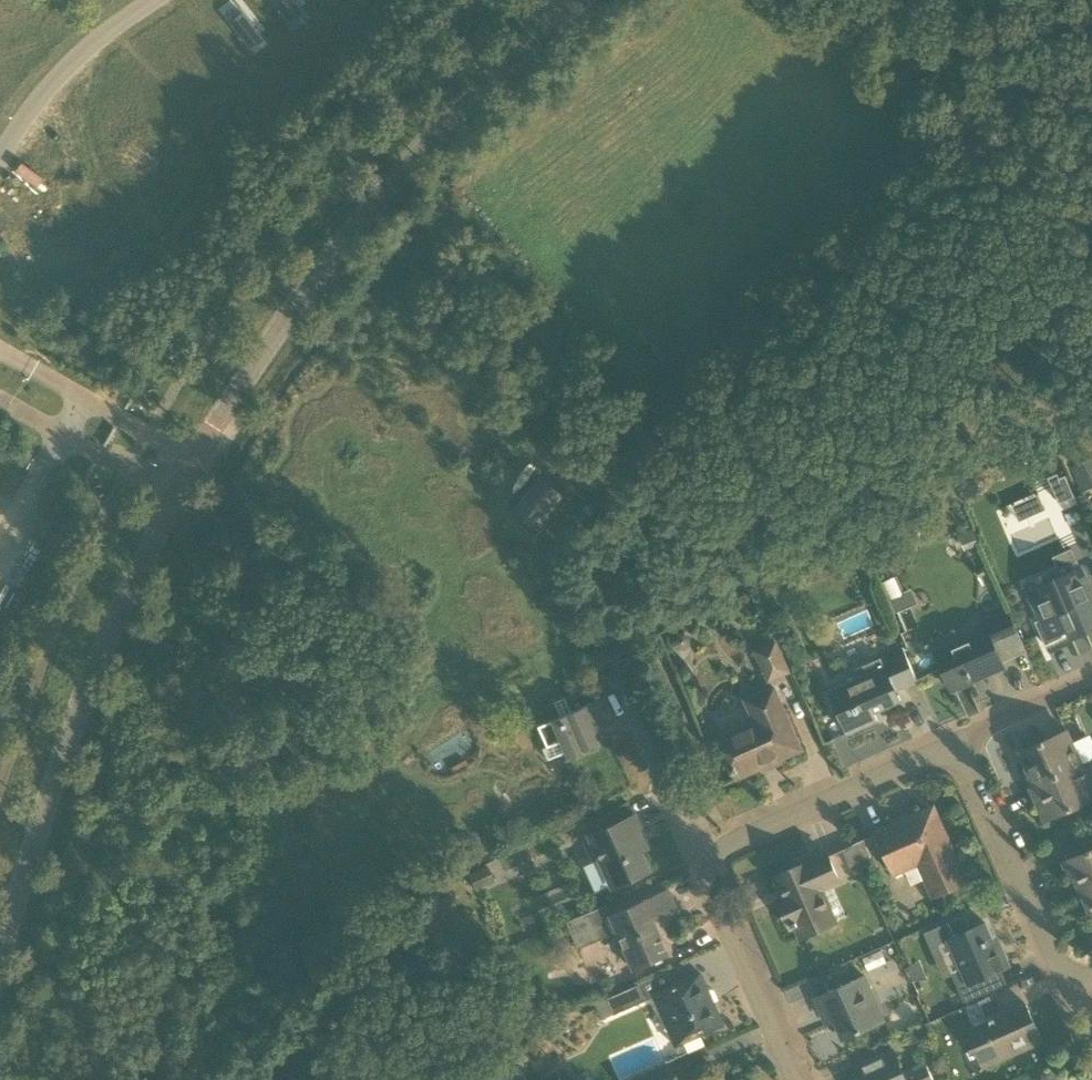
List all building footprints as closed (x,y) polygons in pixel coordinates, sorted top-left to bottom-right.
[(295,0),(270,0),(282,17),(298,4),(295,0)] [(267,42),(241,10),(227,22),(253,53),(267,42)] [(1080,486),(1082,491),(1091,487),(1091,458),(1071,468),(1080,486)] [(1075,496),(1072,489),(1065,475),(1061,478),(1059,473),(1049,478),(1057,494),(1061,503),(1075,496)] [(538,476),(511,513),(536,531),(563,494),(538,476)] [(1081,566),(1076,554),(1055,564),(1058,569),(1026,583),(1042,620),(1060,612),(1072,638),(1091,629),(1091,589),(1082,566),(1081,566)] [(901,593),(905,591),(897,575),(883,582),(891,600),(902,596),(901,593)] [(907,607),(902,596),(891,600),(897,612),(907,607)] [(937,655),(952,690),(975,680),(972,675),(1003,662),(989,632),(937,655)] [(770,680),(789,671),(776,642),(757,651),(770,680)] [(918,680),(909,660),(902,643),(881,653),(886,665),(829,690),(833,698),(847,733),(832,739),(833,740),(878,720),(874,710),(881,706),(882,708),(902,700),(897,690),(918,680)] [(756,720),(720,737),(733,767),(731,768),(733,773),(735,772),(738,778),(802,749),(774,686),(746,699),(756,720)] [(603,697),(577,708),(571,693),(548,703),(554,718),(537,726),(546,746),(542,748),(547,759),(565,752),(567,757),(596,744),(592,733),(614,723),(603,697)] [(1027,788),(1082,763),(1068,730),(1021,751),(1028,767),(1020,771),(1027,788)] [(1027,788),(1028,788),(1032,787),(1046,819),(1091,800),(1091,786),(1082,763),(1027,788)] [(924,879),(932,897),(968,882),(938,814),(937,814),(937,815),(929,819),(926,811),(927,810),(926,809),(908,817),(907,814),(891,821),(893,824),(876,832),(895,874),(906,869),(912,884),(924,879)] [(642,831),(634,815),(589,834),(612,886),(647,870),(631,836),(642,831)] [(860,862),(871,857),(864,840),(853,845),(860,862)] [(851,866),(860,862),(853,845),(843,849),(851,866)] [(1091,889),(1091,848),(1064,861),(1079,894),(1075,896),(1075,897),(1091,889)] [(799,924),(805,936),(836,923),(821,890),(841,881),(829,855),(809,864),(808,861),(778,875),(786,894),(778,898),(783,909),(791,928),(799,924)] [(490,883),(483,867),(469,873),(475,889),(490,883)] [(1075,897),(1083,913),(1091,910),(1091,912),(1091,889),(1075,897)] [(631,967),(666,953),(650,917),(675,907),(668,890),(610,915),(605,904),(565,921),(577,948),(616,931),(631,967)] [(969,983),(1002,969),(1010,966),(1003,950),(997,953),(992,941),(994,940),(986,923),(972,929),(966,915),(944,924),(950,938),(949,938),(969,983)] [(723,1024),(699,971),(652,992),(675,1046),(723,1024)] [(833,1012),(844,1038),(885,1020),(866,976),(816,997),(824,1016),(833,1012)] [(601,1019),(645,999),(638,984),(594,1003),(601,1019)] [(986,1017),(997,1012),(991,997),(980,1001),(986,1017)] [(974,1044),(984,1066),(1043,1040),(1027,1004),(1004,1014),(972,1028),(979,1042),(974,1044)] [(899,1060),(893,1048),(852,1066),(857,1078),(854,1079),(934,1079),(926,1061),(904,1070),(899,1060)] [(676,1077),(670,1062),(630,1079),(678,1079),(676,1077)] [(1053,1068),(1046,1079),(1066,1079),(1068,1077),(1053,1068)]
